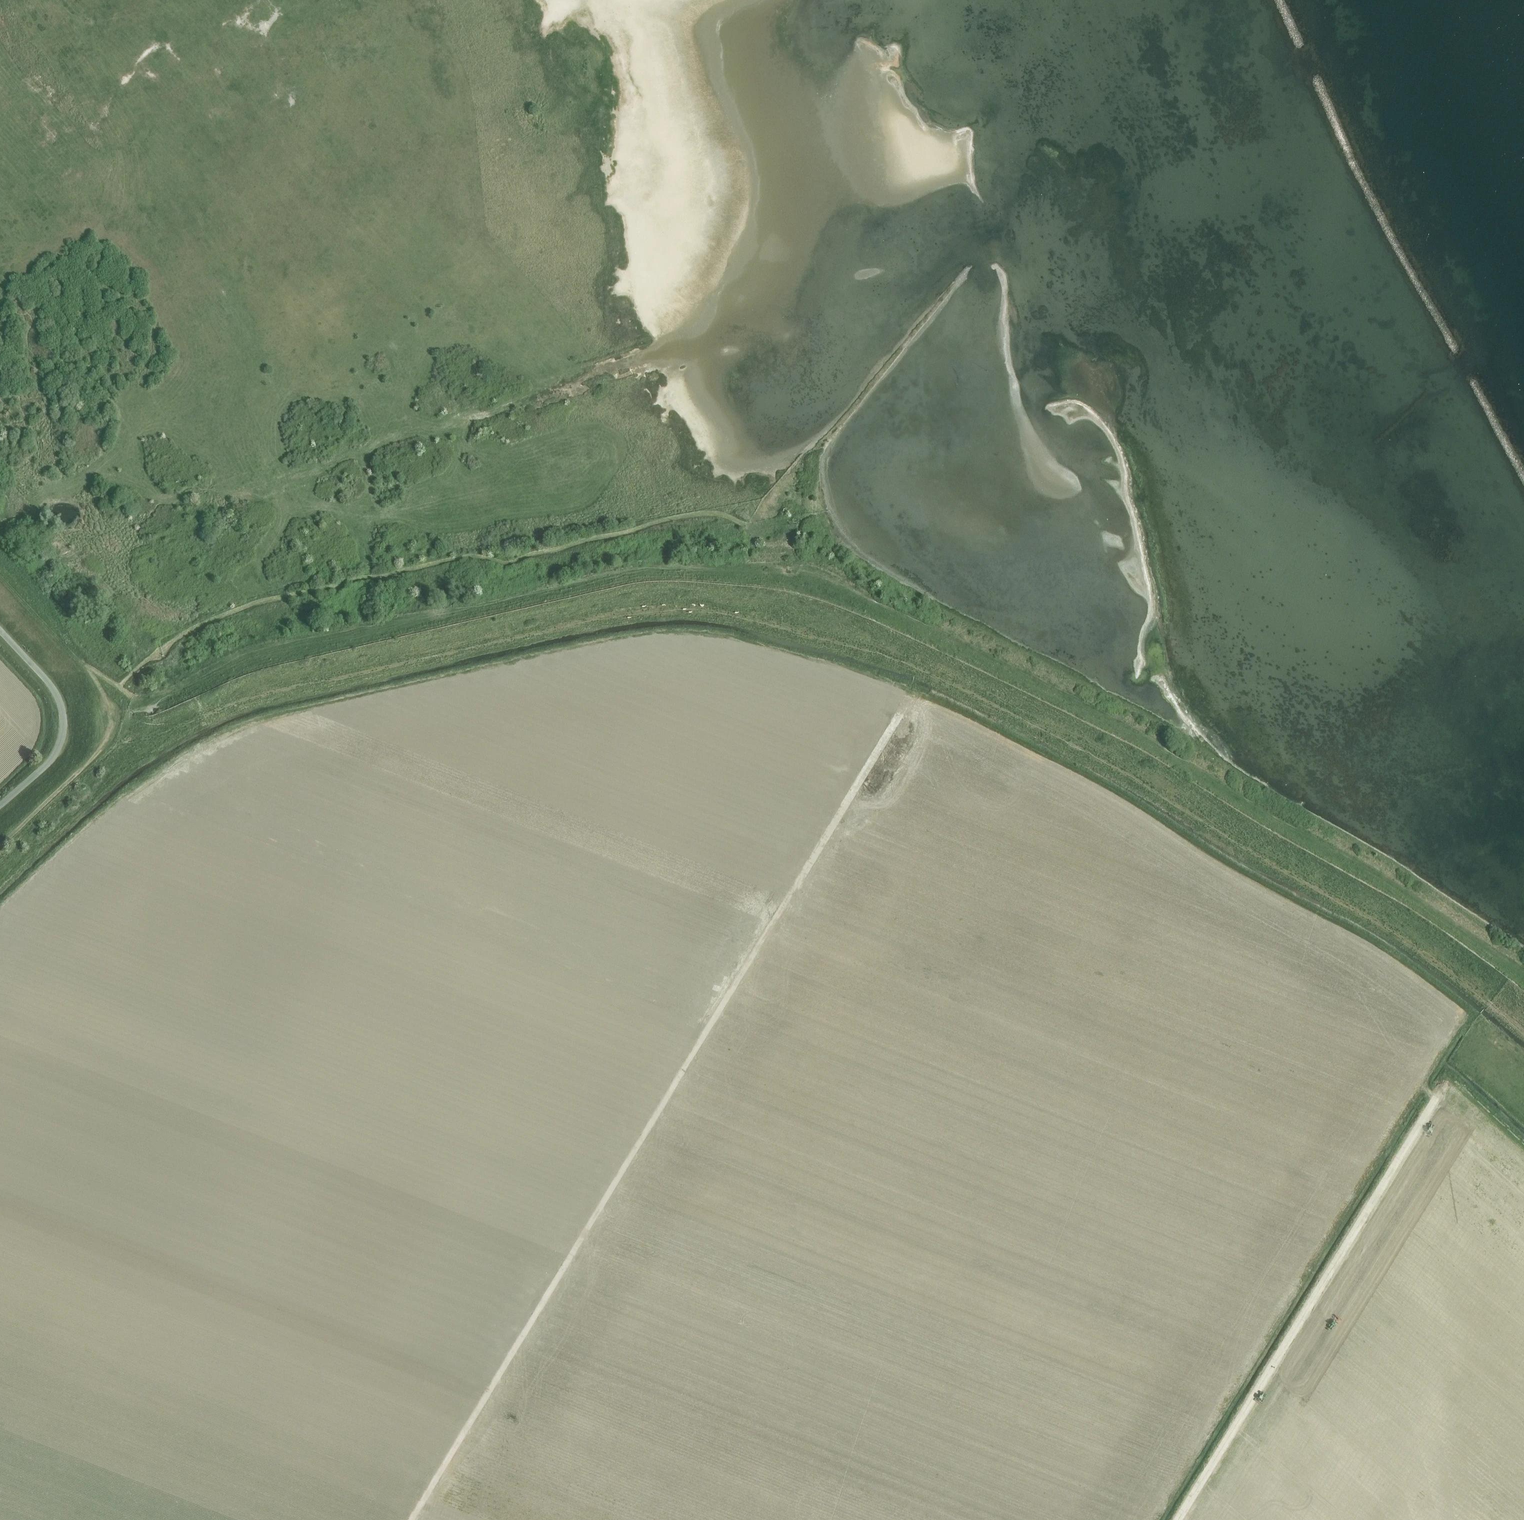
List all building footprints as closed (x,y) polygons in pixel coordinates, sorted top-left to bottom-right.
[(1288,1282),(1295,1280),(1293,1272),(1286,1274),(1288,1282)]
